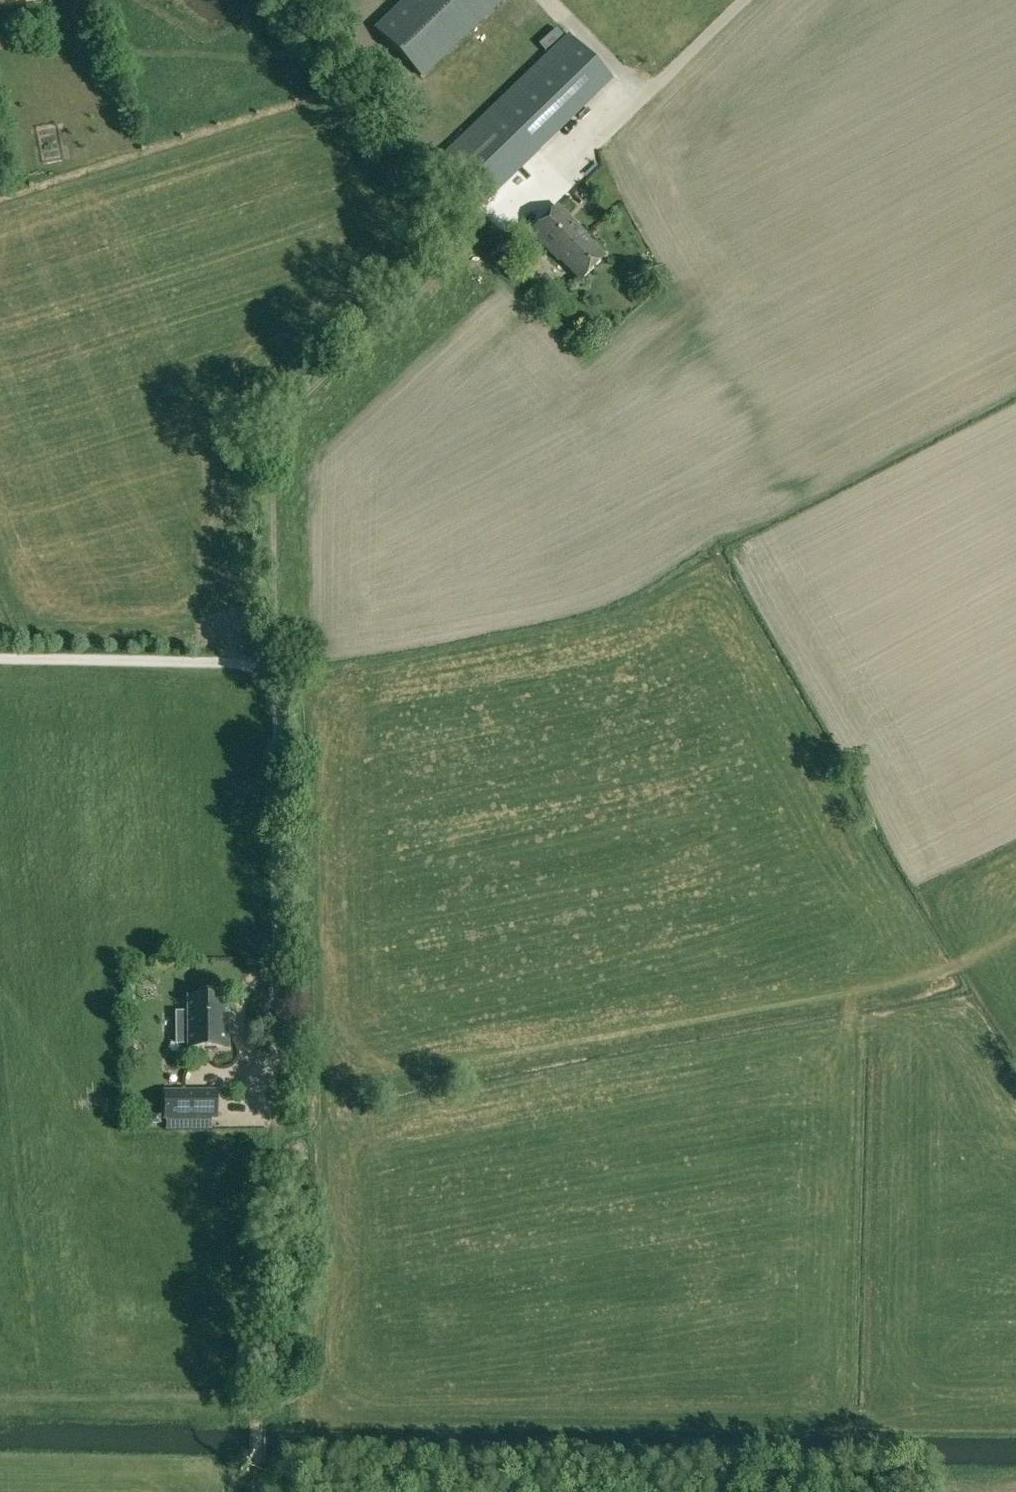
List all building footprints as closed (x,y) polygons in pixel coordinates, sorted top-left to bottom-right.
[(437,59),(499,0),(409,0),(394,15),(437,59)] [(611,79),(569,36),(441,160),(482,203),(611,79)] [(529,232),(558,262),(559,261),(580,282),(605,258),(584,237),(585,236),(556,206),(529,232)] [(188,1013),(176,1013),(177,1031),(189,1031),(189,1048),(228,1048),(228,1030),(224,1030),(224,998),(188,998),(188,1013)] [(217,1119),(216,1092),(165,1093),(165,1119),(217,1119)]
